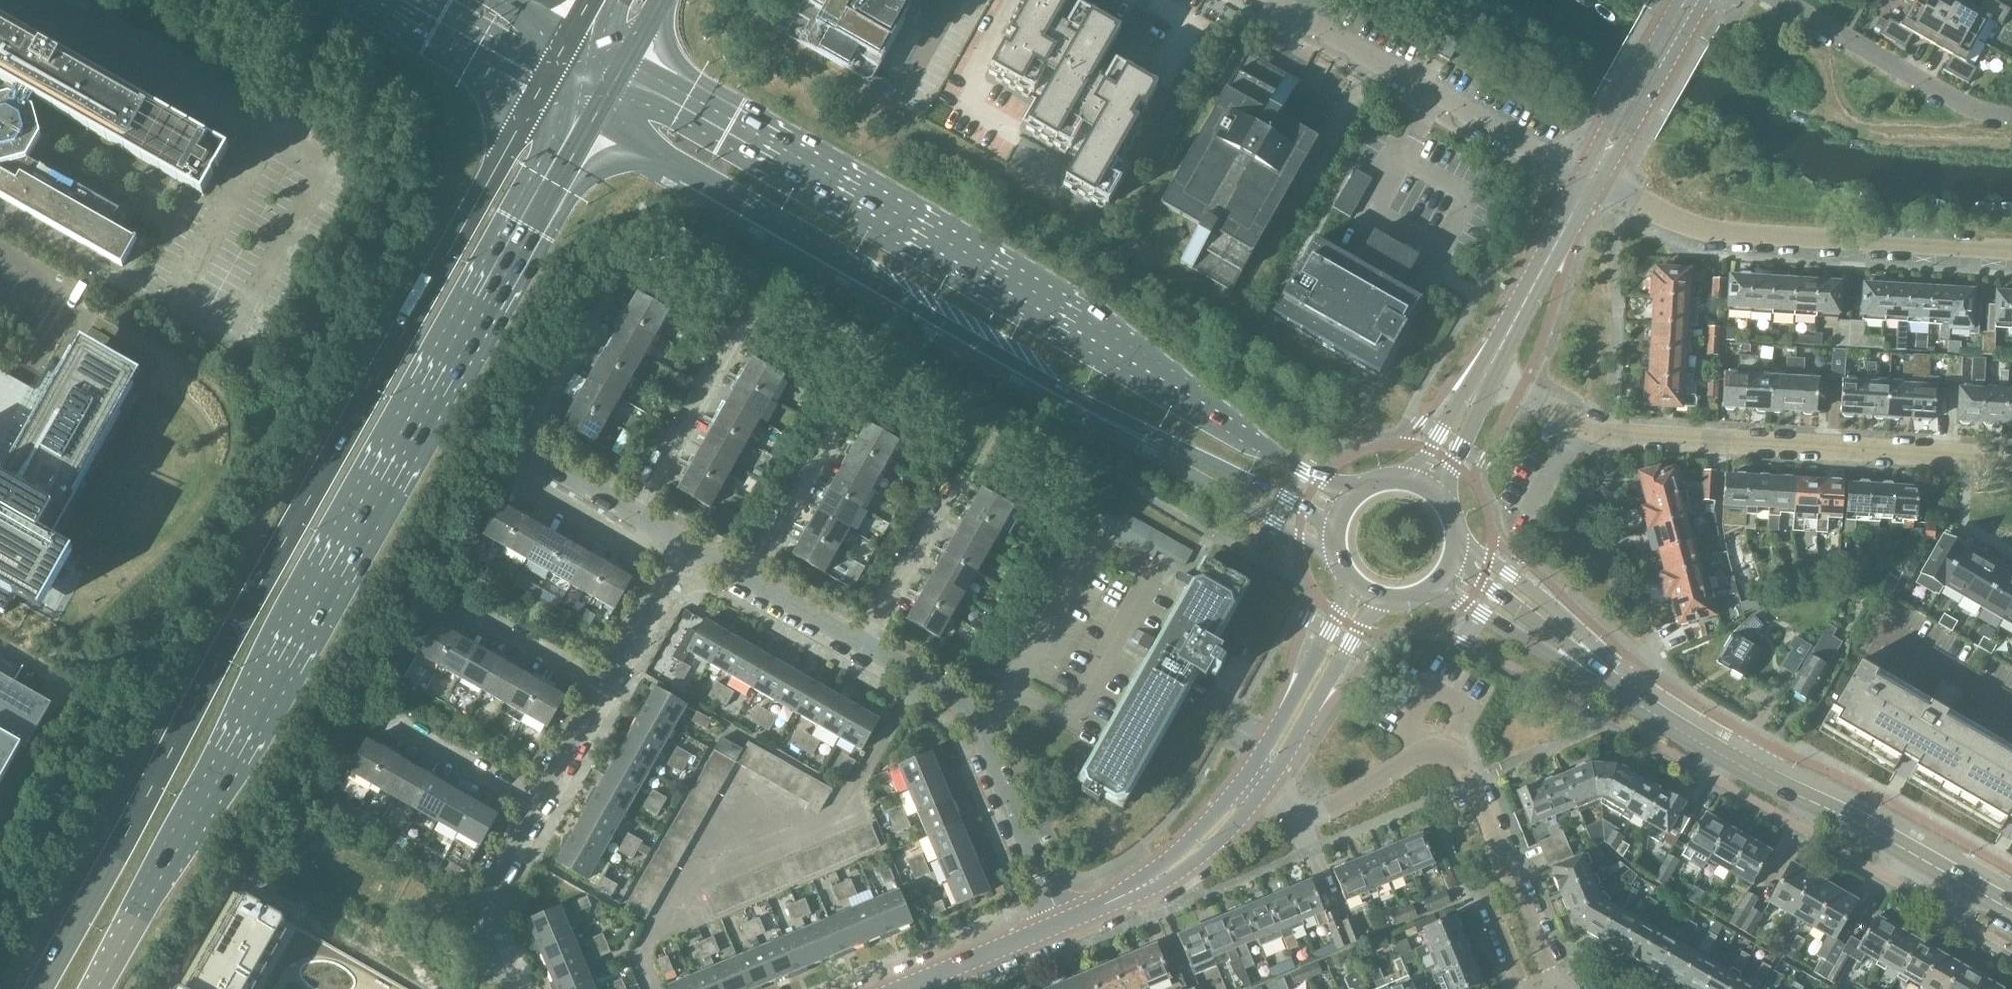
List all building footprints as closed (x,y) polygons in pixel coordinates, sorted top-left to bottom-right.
[(911,8),(916,9),(921,5),(921,0),(810,0),(808,4),(805,3),(800,0),(795,0),(790,8),(799,13),(802,15),(790,35),(870,80),(903,21),(906,23),(915,28),(921,17),(909,10),(911,8)] [(1031,92),(1043,99),(1026,129),(1034,133),(1042,133),(1040,137),(1047,141),(1055,140),(1053,144),(1060,148),(1068,148),(1081,154),(1063,185),(1072,189),(1080,188),(1078,193),(1085,197),(1093,196),(1091,200),(1098,204),(1106,203),(1108,205),(1121,181),(1112,176),(1119,165),(1115,163),(1116,161),(1123,157),(1127,150),(1123,148),(1130,144),(1134,137),(1130,135),(1138,131),(1142,123),(1139,121),(1158,87),(1155,86),(1152,79),(1145,75),(1142,79),(1139,71),(1132,67),(1129,71),(1126,64),(1118,59),(1112,70),(1102,65),(1121,31),(1119,30),(1115,23),(1108,19),(1106,23),(1102,15),(1095,11),(1092,15),(1089,8),(1081,3),(1078,8),(1068,3),(1070,0),(1025,0),(1021,6),(1025,8),(1018,12),(1014,19),(1018,21),(1011,25),(1006,33),(1010,35),(988,73),(996,78),(1005,77),(1002,81),(1009,85),(1018,85),(1015,89),(1022,93),(1031,92)] [(1912,4),(1945,22),(1958,0),(1914,0),(1912,4)] [(1945,22),(1978,41),(1990,19),(2002,26),(2010,10),(1993,0),(1983,0),(1977,10),(1959,0),(1958,0),(1945,22)] [(1913,35),(1932,45),(1945,22),(1912,4),(1900,25),(1889,19),(1880,35),(1905,49),(1913,35)] [(19,91),(15,99),(11,97),(0,100),(0,198),(123,267),(138,241),(136,239),(135,241),(112,228),(121,212),(41,166),(40,168),(29,162),(43,138),(35,111),(31,109),(36,101),(203,195),(229,150),(62,55),(46,46),(0,20),(0,80),(19,91)] [(1945,22),(1932,45),(1951,56),(1943,70),(1968,85),(1977,69),(1966,63),(1978,41),(1945,22)] [(1415,42),(1430,50),(1435,40),(1421,32),(1415,42)] [(1433,52),(1449,62),(1460,42),(1444,33),(1433,52)] [(1180,263),(1231,292),(1318,139),(1278,117),(1298,82),(1247,53),(1161,205),(1200,228),(1180,263)] [(1375,233),(1357,264),(1315,240),(1273,315),(1379,376),(1422,301),(1401,289),(1419,257),(1375,233)] [(1653,277),(1652,297),(1687,299),(1688,284),(1703,285),(1704,273),(1657,270),(1656,278),(1653,277)] [(1728,311),(1751,313),(1753,279),(1730,277),(1728,311)] [(1714,279),(1712,300),(1724,301),(1725,280),(1714,279)] [(1751,313),(1772,314),(1774,280),(1753,279),(1751,313)] [(1772,314),(1794,315),(1796,281),(1774,280),(1772,314)] [(1794,315),(1816,317),(1818,282),(1796,281),(1794,315)] [(1818,282),(1816,317),(1838,318),(1840,284),(1818,282)] [(1862,319),(1885,321),(1887,287),(1879,286),(1876,283),(1868,283),(1866,285),(1864,285),(1862,319)] [(1887,287),(1885,321),(1898,322),(1898,332),(1906,332),(1906,322),(1908,288),(1900,287),(1898,284),(1890,284),(1887,287)] [(1909,288),(1908,288),(1906,322),(1928,323),(1930,289),(1922,289),(1920,286),(1912,285),(1909,288)] [(1931,289),(1930,289),(1928,323),(1949,325),(1950,325),(1952,290),(1944,290),(1941,287),(1934,287),(1931,289)] [(1954,291),(1952,290),(1950,325),(1949,325),(1949,330),(1971,331),(1970,335),(1978,335),(1980,305),(1972,304),(1973,292),(1970,292),(1967,289),(1957,288),(1954,291)] [(2011,294),(2008,290),(2001,290),(1998,293),(1997,293),(1996,306),(1988,305),(1986,334),(1983,333),(1982,355),(1994,356),(1995,327),(2009,328),(2009,338),(2011,339),(2011,294)] [(626,317),(657,335),(669,313),(638,295),(626,317)] [(1654,314),(1654,325),(1686,327),(1687,299),(1652,297),(1652,298),(1655,298),(1655,301),(1653,304),(1653,311),(1654,314)] [(613,339),(645,357),(657,335),(626,317),(613,339)] [(1850,322),(1838,322),(1837,349),(1848,350),(1850,322)] [(1862,323),(1850,322),(1848,350),(1883,352),(1883,341),(1861,339),(1862,323)] [(1653,341),(1652,352),(1684,354),(1686,327),(1654,325),(1653,328),(1652,331),(1651,338),(1653,341)] [(1708,328),(1707,337),(1719,338),(1719,328),(1708,328)] [(1750,330),(1749,341),(1756,342),(1757,330),(1750,330)] [(1793,335),(1793,344),(1814,346),(1815,336),(1793,335)] [(1917,335),(1916,348),(1926,349),(1927,336),(1917,335)] [(1707,337),(1706,346),(1718,347),(1719,338),(1707,337)] [(613,339),(601,361),(632,378),(645,357),(613,339)] [(5,615),(16,596),(41,610),(74,551),(49,537),(141,374),(82,340),(68,365),(46,403),(0,377),(0,612),(5,615)] [(1949,343),(1948,353),(1960,354),(1960,344),(1949,343)] [(1706,346),(1706,355),(1718,356),(1718,347),(1706,346)] [(1845,351),(1832,350),(1831,378),(1844,378),(1845,351)] [(1647,378),(1682,381),(1684,354),(1652,352),(1652,355),(1650,358),(1649,365),(1651,368),(1650,378),(1647,378)] [(1740,355),(1740,367),(1748,368),(1749,356),(1740,355)] [(1749,356),(1748,368),(1757,369),(1758,356),(1749,356)] [(1912,387),(1910,419),(1912,419),(1914,422),(1921,422),(1924,419),(1934,420),(1936,388),(1937,379),(1928,378),(1929,357),(1914,356),(1913,365),(1912,387)] [(1787,358),(1786,370),(1795,371),(1796,358),(1787,358)] [(1796,358),(1795,371),(1804,371),(1804,359),(1796,358)] [(1950,358),(1948,382),(1961,383),(1962,358),(1950,358)] [(1960,390),(1958,422),(1960,422),(1962,425),(1969,425),(1972,422),(1982,423),(1984,391),(1984,382),(1985,360),(1985,359),(1973,359),(1971,382),(1975,382),(1975,390),(1960,390)] [(784,378),(753,360),(740,383),(771,400),(784,378)] [(601,361),(589,382),(620,400),(632,378),(601,361)] [(1866,384),(1864,416),(1874,416),(1876,419),(1883,420),(1886,417),(1887,419),(1887,417),(1889,385),(1875,384),(1875,376),(1876,363),(1867,363),(1866,375),(1866,384)] [(1887,417),(1887,419),(1889,417),(1891,420),(1898,421),(1901,418),(1910,419),(1912,387),(1913,365),(1905,365),(1903,386),(1889,385),(1887,417)] [(1984,391),(1982,423),(1983,423),(1986,426),(1992,426),(1995,424),(2005,424),(2007,392),(2008,372),(1999,372),(1998,392),(1984,391)] [(1722,407),(1746,409),(1748,377),(1724,375),(1722,407)] [(1746,409),(1769,410),(1771,378),(1748,377),(1746,409)] [(1682,381),(1647,378),(1647,382),(1645,384),(1645,392),(1646,394),(1646,398),(1649,398),(1649,406),(1696,409),(1696,396),(1681,396),(1682,381)] [(1794,380),(1771,378),(1769,410),(1792,412),(1794,380)] [(1794,380),(1792,412),(1816,413),(1818,381),(1794,380)] [(577,404),(608,421),(620,400),(589,382),(577,404)] [(1840,414),(1864,416),(1866,384),(1842,382),(1840,414)] [(771,400),(740,383),(728,404),(759,422),(771,400)] [(1707,384),(1706,397),(1718,398),(1718,385),(1707,384)] [(608,421),(577,404),(564,426),(595,444),(608,421)] [(759,422),(728,404),(716,426),(747,443),(759,422)] [(703,447),(735,465),(747,443),(716,426),(703,447)] [(868,426),(855,448),(886,466),(899,443),(868,426)] [(735,465),(703,447),(691,469),(722,486),(735,465)] [(855,448),(843,469),(874,487),(886,466),(855,448)] [(722,486),(691,469),(678,491),(710,509),(722,486)] [(874,487),(843,469),(830,491),(862,509),(874,487)] [(1640,475),(1648,503),(1686,493),(1692,491),(1703,492),(1704,482),(1691,481),(1683,483),(1677,484),(1674,470),(1660,474),(1658,470),(1640,475)] [(1704,482),(1703,492),(1715,493),(1716,477),(1704,476),(1704,482)] [(1733,510),(1746,511),(1748,479),(1725,477),(1722,519),(1725,528),(1732,529),(1733,510)] [(1755,523),(1769,524),(1772,480),(1748,479),(1746,511),(1745,529),(1754,530),(1755,523)] [(1779,513),(1794,514),(1796,482),(1772,480),(1769,524),(1768,531),(1778,531),(1779,513)] [(1818,515),(1820,483),(1818,483),(1816,480),(1809,480),(1806,482),(1796,481),(1796,482),(1794,514),(1793,531),(1802,532),(1803,514),(1818,515)] [(1820,483),(1818,515),(1816,533),(1826,533),(1827,515),(1842,516),(1844,484),(1842,484),(1840,482),(1832,481),(1830,483),(1820,483)] [(1855,518),(1869,518),(1871,486),(1848,485),(1845,532),(1854,533),(1855,518)] [(1878,519),(1893,520),(1894,488),(1871,486),(1869,518),(1868,534),(1877,534),(1878,519)] [(1894,488),(1893,520),(1891,535),(1901,536),(1902,520),(1916,521),(1918,489),(1894,488)] [(862,509),(830,491),(818,512),(849,530),(862,509)] [(983,491),(970,513),(1001,531),(1014,509),(983,491)] [(1703,492),(1703,501),(1715,502),(1715,493),(1703,492)] [(1654,527),(1687,519),(1683,504),(1688,503),(1686,493),(1648,503),(1649,508),(1644,509),(1649,529),(1654,528),(1654,527)] [(524,518),(502,505),(484,536),(506,549),(524,518)] [(1094,508),(1087,521),(1154,559),(1158,552),(1184,567),(1191,554),(1124,516),(1120,522),(1094,508)] [(849,530),(818,512),(806,534),(837,552),(849,530)] [(970,513),(958,535),(989,552),(1001,531),(970,513)] [(1705,513),(1704,513),(1709,538),(1718,536),(1714,513),(1705,513)] [(546,530),(524,518),(506,549),(528,561),(546,530)] [(1654,527),(1654,528),(1661,551),(1693,542),(1687,519),(1654,527)] [(1935,539),(1936,523),(1932,523),(1928,523),(1926,522),(1925,539),(1935,539)] [(550,573),(567,542),(546,530),(528,561),(550,573)] [(1943,539),(1936,550),(1922,575),(1917,583),(1939,595),(1944,586),(1964,551),(1965,550),(1956,546),(1959,541),(1946,533),(1943,539)] [(837,552),(806,534),(793,556),(824,574),(837,552)] [(1868,534),(1867,548),(1877,549),(1877,534),(1868,534)] [(958,535),(946,556),(977,574),(989,552),(958,535)] [(1734,537),(1724,539),(1727,552),(1738,550),(1734,537)] [(1661,551),(1667,575),(1719,562),(1717,555),(1707,557),(1706,553),(1702,554),(1698,541),(1693,542),(1661,551)] [(589,555),(567,542),(550,573),(571,586),(589,555)] [(1944,586),(1963,597),(1986,557),(1974,550),(1971,555),(1964,551),(1944,586)] [(1844,554),(1843,563),(1847,564),(1855,561),(1855,555),(1844,554)] [(611,567),(589,555),(571,586),(593,598),(611,567)] [(946,556),(933,578),(964,596),(977,574),(946,556)] [(1963,597),(1983,609),(2003,574),(1995,569),(1998,564),(1986,557),(1963,597)] [(1819,561),(1808,561),(1810,579),(1820,575),(1819,561)] [(1839,562),(1819,561),(1820,575),(1839,567),(1839,562)] [(1188,593),(1159,643),(1138,631),(1136,631),(1135,632),(1134,633),(1133,634),(1132,635),(1133,638),(1133,639),(1141,643),(1139,646),(1148,651),(1149,648),(1155,651),(1080,783),(1086,786),(1082,793),(1083,794),(1099,803),(1103,796),(1122,807),(1184,699),(1175,694),(1178,688),(1180,689),(1182,689),(1184,688),(1185,686),(1186,684),(1186,682),(1185,680),(1183,679),(1187,673),(1204,684),(1208,676),(1216,680),(1227,661),(1219,657),(1224,650),(1215,645),(1248,586),(1205,562),(1192,585),(1181,578),(1180,578),(1178,579),(1177,580),(1176,581),(1176,582),(1176,584),(1176,585),(1177,587),(1188,593)] [(1672,595),(1674,600),(1728,585),(1725,577),(1715,580),(1717,588),(1711,589),(1709,580),(1703,581),(1700,568),(1719,563),(1719,562),(1667,575),(1662,576),(1667,596),(1672,595)] [(593,598),(615,611),(632,579),(611,567),(593,598)] [(1890,567),(1858,578),(1877,589),(1890,567)] [(1893,568),(1889,575),(1899,581),(1903,574),(1893,568)] [(2002,620),(2011,604),(2011,575),(2010,578),(2003,574),(1983,609),(2002,620)] [(933,578),(921,599),(952,617),(964,596),(933,578)] [(1728,585),(1674,600),(1680,624),(1718,614),(1714,598),(1730,593),(1728,585)] [(952,617),(921,599),(908,622),(939,639),(952,617)] [(2011,626),(2011,604),(2002,620),(2011,626)] [(1945,629),(1951,618),(1944,615),(1938,625),(1945,629)] [(1762,652),(1745,642),(1752,636),(1763,626),(1754,616),(1732,635),(1716,663),(1731,672),(1732,676),(1739,680),(1743,678),(1745,680),(1762,652)] [(1945,629),(1952,632),(1958,622),(1951,618),(1945,629)] [(710,665),(728,634),(706,621),(698,635),(689,629),(673,659),(682,664),(682,663),(688,653),(710,665)] [(457,636),(435,623),(417,655),(439,667),(457,636)] [(1790,690),(1808,701),(1842,644),(1831,638),(1835,630),(1828,626),(1814,650),(1805,665),(1790,690)] [(710,665),(732,678),(750,646),(728,634),(710,665)] [(478,648),(457,636),(439,667),(461,679),(478,648)] [(1984,651),(1990,641),(1983,637),(1978,647),(1984,651)] [(1794,675),(1801,663),(1810,647),(1795,638),(1789,648),(1793,651),(1782,668),(1794,675)] [(1990,641),(1984,651),(1991,655),(1997,645),(1990,641)] [(750,646),(732,678),(753,690),(771,659),(750,646)] [(500,661),(478,648),(461,679),(482,692),(500,661)] [(22,746),(27,749),(52,704),(15,683),(24,667),(23,667),(22,669),(0,657),(0,784),(22,746)] [(753,690),(775,702),(793,671),(771,659),(753,690)] [(522,673),(500,661),(482,692),(504,704),(522,673)] [(1821,727),(1819,731),(1893,774),(1894,775),(1906,782),(2000,836),(2001,837),(2011,843),(2011,750),(1950,714),(1948,713),(1933,704),(1931,703),(1879,673),(1859,661),(1857,665),(1846,685),(1836,702),(1827,718),(1821,727)] [(674,677),(683,682),(691,668),(682,663),(682,664),(674,677)] [(775,702),(796,715),(814,683),(793,671),(775,702)] [(526,716),(544,685),(522,673),(504,704),(526,716)] [(709,697),(718,702),(726,688),(717,683),(709,697)] [(796,715),(818,727),(836,695),(814,683),(796,715)] [(526,716),(547,729),(565,698),(544,685),(526,716)] [(718,702),(726,707),(734,693),(726,688),(718,702)] [(655,689),(643,711),(674,729),(687,707),(655,689)] [(818,727),(839,739),(857,708),(836,695),(818,727)] [(752,721),(761,726),(769,713),(760,708),(752,721)] [(839,739),(862,752),(879,720),(857,708),(839,739)] [(643,711),(631,733),(662,751),(674,729),(643,711)] [(693,722),(706,730),(711,721),(697,713),(693,722)] [(769,713),(761,726),(770,731),(777,718),(769,713)] [(796,746),(804,751),(812,737),(803,732),(796,746)] [(662,751),(631,733),(618,755),(650,772),(662,751)] [(812,737),(804,751),(813,756),(821,742),(812,737)] [(743,750),(722,739),(715,751),(736,763),(743,750)] [(389,754),(368,742),(350,773),(372,785),(389,754)] [(748,769),(760,749),(748,742),(743,750),(736,763),(748,769)] [(673,757),(686,765),(691,756),(678,748),(673,757)] [(770,755),(760,749),(748,769),(758,775),(770,755)] [(735,764),(714,752),(708,763),(729,775),(735,764)] [(411,766),(389,754),(372,785),(393,798),(411,766)] [(899,768),(908,791),(942,777),(932,754),(899,768)] [(618,755),(606,776),(638,794),(650,772),(618,755)] [(781,760),(770,755),(758,775),(769,781),(781,760)] [(686,765),(673,757),(668,765),(682,773),(686,765)] [(839,771),(848,776),(856,762),(847,757),(839,771)] [(791,766),(781,760),(769,781),(779,787),(791,766)] [(729,775),(708,763),(702,773),(723,785),(729,775)] [(1577,810),(1601,800),(1603,766),(1591,765),(1563,777),(1577,810)] [(415,810),(433,779),(411,766),(393,798),(415,810)] [(801,772),(791,766),(779,787),(790,793),(801,772)] [(1601,800),(1622,813),(1623,813),(1641,782),(1616,767),(1603,766),(1601,800)] [(800,799),(812,778),(801,772),(790,793),(800,799)] [(873,778),(877,788),(891,782),(887,772),(873,778)] [(723,785),(702,773),(696,784),(717,796),(723,785)] [(606,776),(594,798),(625,816),(638,794),(606,776)] [(908,791),(918,814),(951,800),(942,777),(908,791)] [(1577,811),(1577,810),(1563,777),(1541,786),(1554,816),(1568,810),(1569,814),(1573,824),(1582,821),(1577,811)] [(810,805),(822,784),(812,778),(800,799),(810,805)] [(455,791),(433,779),(415,810),(437,822),(455,791)] [(1632,815),(1645,822),(1662,794),(1641,782),(1623,813),(1622,813),(1630,818),(1632,815)] [(717,796),(696,784),(690,794),(711,806),(717,796)] [(833,790),(822,784),(810,805),(821,811),(833,790)] [(1556,820),(1554,816),(1541,786),(1533,789),(1532,786),(1517,793),(1531,826),(1545,820),(1547,823),(1556,820)] [(476,803),(455,791),(437,822),(459,835),(476,803)] [(648,800),(662,808),(667,799),(653,791),(648,800)] [(711,806),(690,794),(684,805),(705,817),(711,806)] [(1668,797),(1662,794),(1645,822),(1643,825),(1651,830),(1653,827),(1667,835),(1671,828),(1681,834),(1691,816),(1681,810),(1685,804),(1670,795),(1668,797)] [(594,798),(582,819),(613,837),(625,816),(594,798)] [(662,808),(648,800),(643,808),(657,816),(662,808)] [(961,823),(951,800),(918,814),(928,837),(961,823)] [(459,835),(480,847),(498,816),(476,803),(459,835)] [(705,817),(684,805),(678,815),(699,827),(705,817)] [(889,816),(892,825),(907,819),(903,810),(889,816)] [(699,827),(678,815),(672,826),(693,837),(699,827)] [(1708,860),(1709,860),(1727,828),(1705,815),(1684,852),(1682,855),(1682,856),(1691,861),(1696,853),(1708,860)] [(613,837),(582,819),(569,841),(601,859),(613,837)] [(907,819),(892,825),(896,834),(911,828),(907,819)] [(1603,821),(1586,828),(1594,848),(1606,843),(1603,821)] [(1618,835),(1620,831),(1613,826),(1603,821),(1606,843),(1608,845),(1616,833),(1618,835)] [(971,846),(961,823),(928,837),(937,860),(971,846)] [(1567,845),(1558,824),(1548,829),(1552,839),(1539,844),(1540,846),(1544,855),(1567,845)] [(880,847),(871,825),(860,829),(869,852),(880,847)] [(693,837),(672,826),(666,836),(687,848),(693,837)] [(1717,865),(1730,872),(1748,840),(1727,828),(1709,860),(1708,860),(1705,865),(1714,870),(1717,865)] [(869,852),(860,829),(849,834),(858,856),(869,852)] [(1629,846),(1622,842),(1624,838),(1618,835),(1616,833),(1608,845),(1615,851),(1623,858),(1629,846)] [(624,843),(637,851),(642,842),(628,834),(624,843)] [(858,856),(849,834),(838,839),(847,861),(858,856)] [(1400,845),(1414,878),(1419,876),(1417,871),(1434,864),(1422,835),(1400,845)] [(687,848),(666,836),(660,846),(681,858),(687,848)] [(847,861),(838,839),(827,843),(836,865),(847,861)] [(1748,840),(1730,872),(1743,879),(1740,885),(1749,890),(1770,853),(1748,840)] [(601,859),(569,841),(557,863),(588,881),(601,859)] [(637,851),(624,843),(619,852),(633,859),(637,851)] [(836,865),(827,843),(816,848),(825,870),(836,865)] [(1378,854),(1390,882),(1400,878),(1402,883),(1414,878),(1400,845),(1378,854)] [(1544,855),(1548,866),(1572,856),(1567,845),(1544,855)] [(681,858),(660,846),(655,857),(675,869),(681,858)] [(980,868),(971,846),(937,860),(947,883),(980,868)] [(825,870),(816,848),(804,852),(814,875),(825,870)] [(1665,887),(1673,871),(1674,871),(1681,858),(1682,856),(1682,855),(1679,853),(1672,849),(1654,881),(1665,887)] [(1562,890),(1562,891),(1592,878),(1591,878),(1586,866),(1602,859),(1599,850),(1553,869),(1557,877),(1554,879),(1559,891),(1562,890)] [(814,875),(804,852),(793,857),(803,879),(814,875)] [(1390,882),(1378,854),(1356,863),(1370,896),(1375,894),(1373,889),(1390,882)] [(908,861),(912,871),(926,864),(922,855),(908,861)] [(675,869),(655,857),(649,867),(669,879),(675,869)] [(803,879),(793,857),(782,862),(792,884),(803,879)] [(1645,862),(1637,857),(1632,866),(1639,872),(1645,862)] [(792,884),(782,862),(771,866),(780,889),(792,884)] [(1370,896),(1356,863),(1334,872),(1346,901),(1356,896),(1358,901),(1370,896)] [(926,864),(912,871),(915,880),(930,874),(926,864)] [(879,869),(885,883),(894,880),(888,865),(879,869)] [(1782,902),(1794,909),(1795,909),(1813,878),(1791,865),(1770,902),(1779,907),(1782,902)] [(780,889),(771,866),(760,871),(769,893),(780,889)] [(669,879),(649,867),(643,878),(663,890),(669,879)] [(990,892),(980,869),(947,883),(957,906),(990,892)] [(1570,910),(1571,911),(1597,900),(1599,896),(1595,886),(1599,885),(1610,875),(1607,870),(1591,878),(1592,878),(1562,891),(1565,898),(1562,900),(1567,912),(1570,910)] [(1629,870),(1620,879),(1632,885),(1637,876),(1629,870)] [(769,893),(760,871),(749,876),(758,898),(769,893)] [(599,887),(613,895),(617,886),(604,878),(599,887)] [(663,890),(643,878),(637,888),(657,900),(663,890)] [(1803,914),(1816,922),(1834,890),(1813,878),(1795,909),(1794,909),(1791,914),(1800,920),(1803,914)] [(842,884),(848,899),(857,895),(851,881),(842,884)] [(1327,923),(1328,923),(1325,915),(1311,881),(1299,886),(1298,884),(1288,888),(1302,921),(1315,916),(1316,919),(1319,927),(1327,923)] [(1600,936),(1601,937),(1617,909),(1616,909),(1607,903),(1617,885),(1615,883),(1600,897),(1599,896),(1597,900),(1571,911),(1577,925),(1579,924),(1589,930),(1587,933),(1598,939),(1600,936)] [(848,899),(842,884),(833,888),(839,903),(848,899)] [(736,907),(727,885),(716,889),(725,912),(736,907)] [(1696,905),(1699,901),(1704,892),(1693,886),(1688,895),(1686,899),(1696,905)] [(657,900),(637,888),(631,898),(652,910),(657,900)] [(1302,921),(1288,888),(1278,892),(1279,895),(1267,900),(1283,938),(1284,940),(1294,936),(1292,931),(1304,927),(1304,926),(1302,921)] [(1619,951),(1620,948),(1636,920),(1625,913),(1637,892),(1630,888),(1619,905),(1616,909),(1617,909),(1601,937),(1608,941),(1607,944),(1619,951)] [(725,912),(716,889),(704,894),(714,916),(725,912)] [(1856,903),(1834,890),(1816,922),(1829,929),(1826,934),(1829,936),(1817,956),(1834,966),(1847,943),(1837,937),(1856,903)] [(899,891),(875,901),(889,934),(913,924),(899,891)] [(1429,912),(1451,903),(1447,892),(1424,901),(1429,912)] [(1740,930),(1753,909),(1752,909),(1758,899),(1748,893),(1729,924),(1740,930)] [(280,917),(246,897),(245,897),(244,897),(244,896),(243,896),(243,897),(242,897),(241,897),(240,897),(240,898),(239,898),(239,899),(238,899),(238,900),(235,898),(184,988),(407,988),(280,917)] [(573,903),(577,912),(591,906),(587,897),(573,903)] [(652,910),(631,898),(625,909),(645,921),(652,910)] [(1657,932),(1656,932),(1645,925),(1647,921),(1646,921),(1656,903),(1649,899),(1636,920),(1620,948),(1628,953),(1627,956),(1638,962),(1640,959),(1641,960),(1657,932)] [(796,903),(802,918),(811,914),(805,900),(796,903)] [(1261,947),(1283,938),(1267,900),(1255,905),(1254,902),(1244,907),(1257,940),(1261,947)] [(875,901),(852,910),(866,944),(889,934),(875,901)] [(927,908),(931,917),(945,911),(942,902),(927,908)] [(802,918),(796,903),(787,907),(793,922),(802,918)] [(1402,911),(1406,922),(1417,917),(1413,906),(1402,911)] [(1245,945),(1257,940),(1244,907),(1233,911),(1234,913),(1222,918),(1235,949),(1244,970),(1254,965),(1245,945)] [(572,931),(562,908),(528,922),(538,945),(572,931)] [(1763,915),(1753,909),(1740,930),(1751,936),(1763,915)] [(852,910),(830,920),(843,953),(866,944),(852,910)] [(1657,932),(1641,960),(1648,964),(1647,967),(1658,974),(1660,971),(1661,971),(1677,943),(1676,943),(1665,936),(1667,933),(1666,932),(1676,915),(1669,910),(1656,932),(1657,932)] [(1350,945),(1341,922),(1336,911),(1325,915),(1328,923),(1327,923),(1338,950),(1350,945)] [(1402,911),(1391,915),(1396,926),(1406,922),(1402,911)] [(1444,911),(1434,916),(1438,925),(1448,921),(1444,911)] [(1438,925),(1434,916),(1414,924),(1418,934),(1425,931),(1424,930),(1438,925)] [(1350,945),(1362,940),(1353,917),(1341,922),(1350,945)] [(1244,970),(1235,949),(1222,918),(1211,923),(1209,921),(1199,925),(1213,958),(1227,952),(1231,963),(1230,963),(1234,974),(1244,985),(1246,988),(1251,986),(1250,983),(1244,970)] [(1419,959),(1434,953),(1434,952),(1463,940),(1454,918),(1448,921),(1438,925),(1437,925),(1424,930),(1430,944),(1415,950),(1419,959)] [(1850,938),(1846,946),(1826,980),(1837,986),(1852,959),(1860,964),(1865,955),(1878,962),(1876,966),(1897,931),(1895,930),(1897,927),(1887,921),(1885,924),(1875,918),(1860,943),(1850,938)] [(750,923),(756,937),(765,933),(759,919),(750,923)] [(843,953),(830,920),(807,929),(821,963),(843,953)] [(1697,955),(1696,955),(1685,948),(1687,944),(1686,944),(1696,926),(1689,922),(1676,943),(1677,943),(1661,971),(1668,976),(1667,979),(1678,985),(1680,982),(1681,983),(1697,955)] [(756,937),(750,923),(741,926),(747,941),(756,937)] [(1213,958),(1199,925),(1189,929),(1190,932),(1178,937),(1194,975),(1216,966),(1213,958)] [(1949,931),(1941,926),(1936,935),(1945,939),(1949,931)] [(821,963),(807,929),(784,939),(798,972),(821,963)] [(581,954),(572,931),(538,945),(548,968),(581,954)] [(1918,943),(1897,931),(1876,966),(1884,971),(1887,967),(1899,975),(1897,978),(1898,979),(1918,943)] [(1681,983),(1688,987),(1687,988),(1704,988),(1717,966),(1705,959),(1707,956),(1706,955),(1716,938),(1709,933),(1696,955),(1697,955),(1681,983)] [(588,940),(592,949),(607,943),(603,934),(588,940)] [(1288,952),(1299,947),(1294,936),(1284,940),(1288,952)] [(1798,953),(1805,941),(1797,936),(1790,949),(1791,949),(1798,953)] [(1369,942),(1372,951),(1377,949),(1387,946),(1384,937),(1374,940),(1369,942)] [(713,938),(704,942),(710,956),(719,952),(713,938)] [(784,939),(761,948),(775,982),(798,972),(784,939)] [(1424,971),(1428,979),(1428,980),(1472,961),(1463,940),(1434,952),(1434,953),(1439,965),(1424,971)] [(704,942),(695,945),(701,960),(710,956),(704,942)] [(607,943),(592,949),(596,959),(610,953),(607,943)] [(1940,955),(1918,943),(1898,979),(1906,983),(1908,980),(1920,987),(1919,988),(1920,988),(1940,955)] [(1156,946),(1134,955),(1147,988),(1170,979),(1156,946)] [(738,958),(751,988),(757,988),(775,982),(761,948),(738,958)] [(1737,978),(1750,957),(1742,953),(1732,970),(1731,970),(1729,974),(1717,966),(1704,988),(1731,988),(1737,978)] [(556,988),(562,988),(591,977),(581,954),(548,968),(556,988)] [(1112,964),(1122,988),(1146,988),(1147,988),(1134,955),(1112,964)] [(1961,967),(1940,955),(1920,988),(1949,988),(1961,967)] [(1330,970),(1340,966),(1338,960),(1336,956),(1326,961),(1327,965),(1330,970)] [(658,961),(664,975),(673,972),(667,957),(658,961)] [(738,958),(715,967),(724,988),(751,988),(738,958)] [(1387,987),(1388,988),(1414,988),(1401,958),(1392,961),(1397,972),(1383,978),(1387,987)] [(1428,979),(1421,982),(1424,988),(1430,988),(1440,985),(1441,988),(1470,988),(1482,984),(1478,974),(1480,973),(1475,963),(1473,964),(1472,961),(1428,980),(1428,979)] [(1089,973),(1096,988),(1122,988),(1112,964),(1089,973)] [(1308,979),(1322,973),(1318,964),(1304,970),(1308,979)] [(1731,988),(1758,988),(1770,969),(1762,964),(1752,982),(1751,981),(1749,985),(1737,978),(1731,988)] [(1273,977),(1283,973),(1280,966),(1270,970),(1273,977)] [(715,967),(692,977),(697,988),(724,988),(715,967)] [(1982,980),(1961,967),(1949,988),(1977,988),(1982,980)] [(1387,987),(1383,978),(1379,968),(1371,972),(1378,988),(1388,988),(1387,987)] [(1304,970),(1291,975),(1294,985),(1308,979),(1304,970)] [(1356,972),(1348,976),(1345,979),(1350,988),(1363,988),(1356,972)] [(1781,976),(1774,972),(1768,982),(1775,987),(1781,976)] [(1067,983),(1070,988),(1096,988),(1089,973),(1067,983)] [(591,977),(562,988),(596,988),(591,977)] [(692,977),(669,987),(670,988),(697,988),(692,977)] [(609,988),(623,988),(625,988),(621,978),(607,984),(609,988)] [(1268,988),(1288,988),(1285,982),(1283,979),(1267,985),(1268,988)] [(1977,988),(1998,988),(1982,980),(1977,988)]
